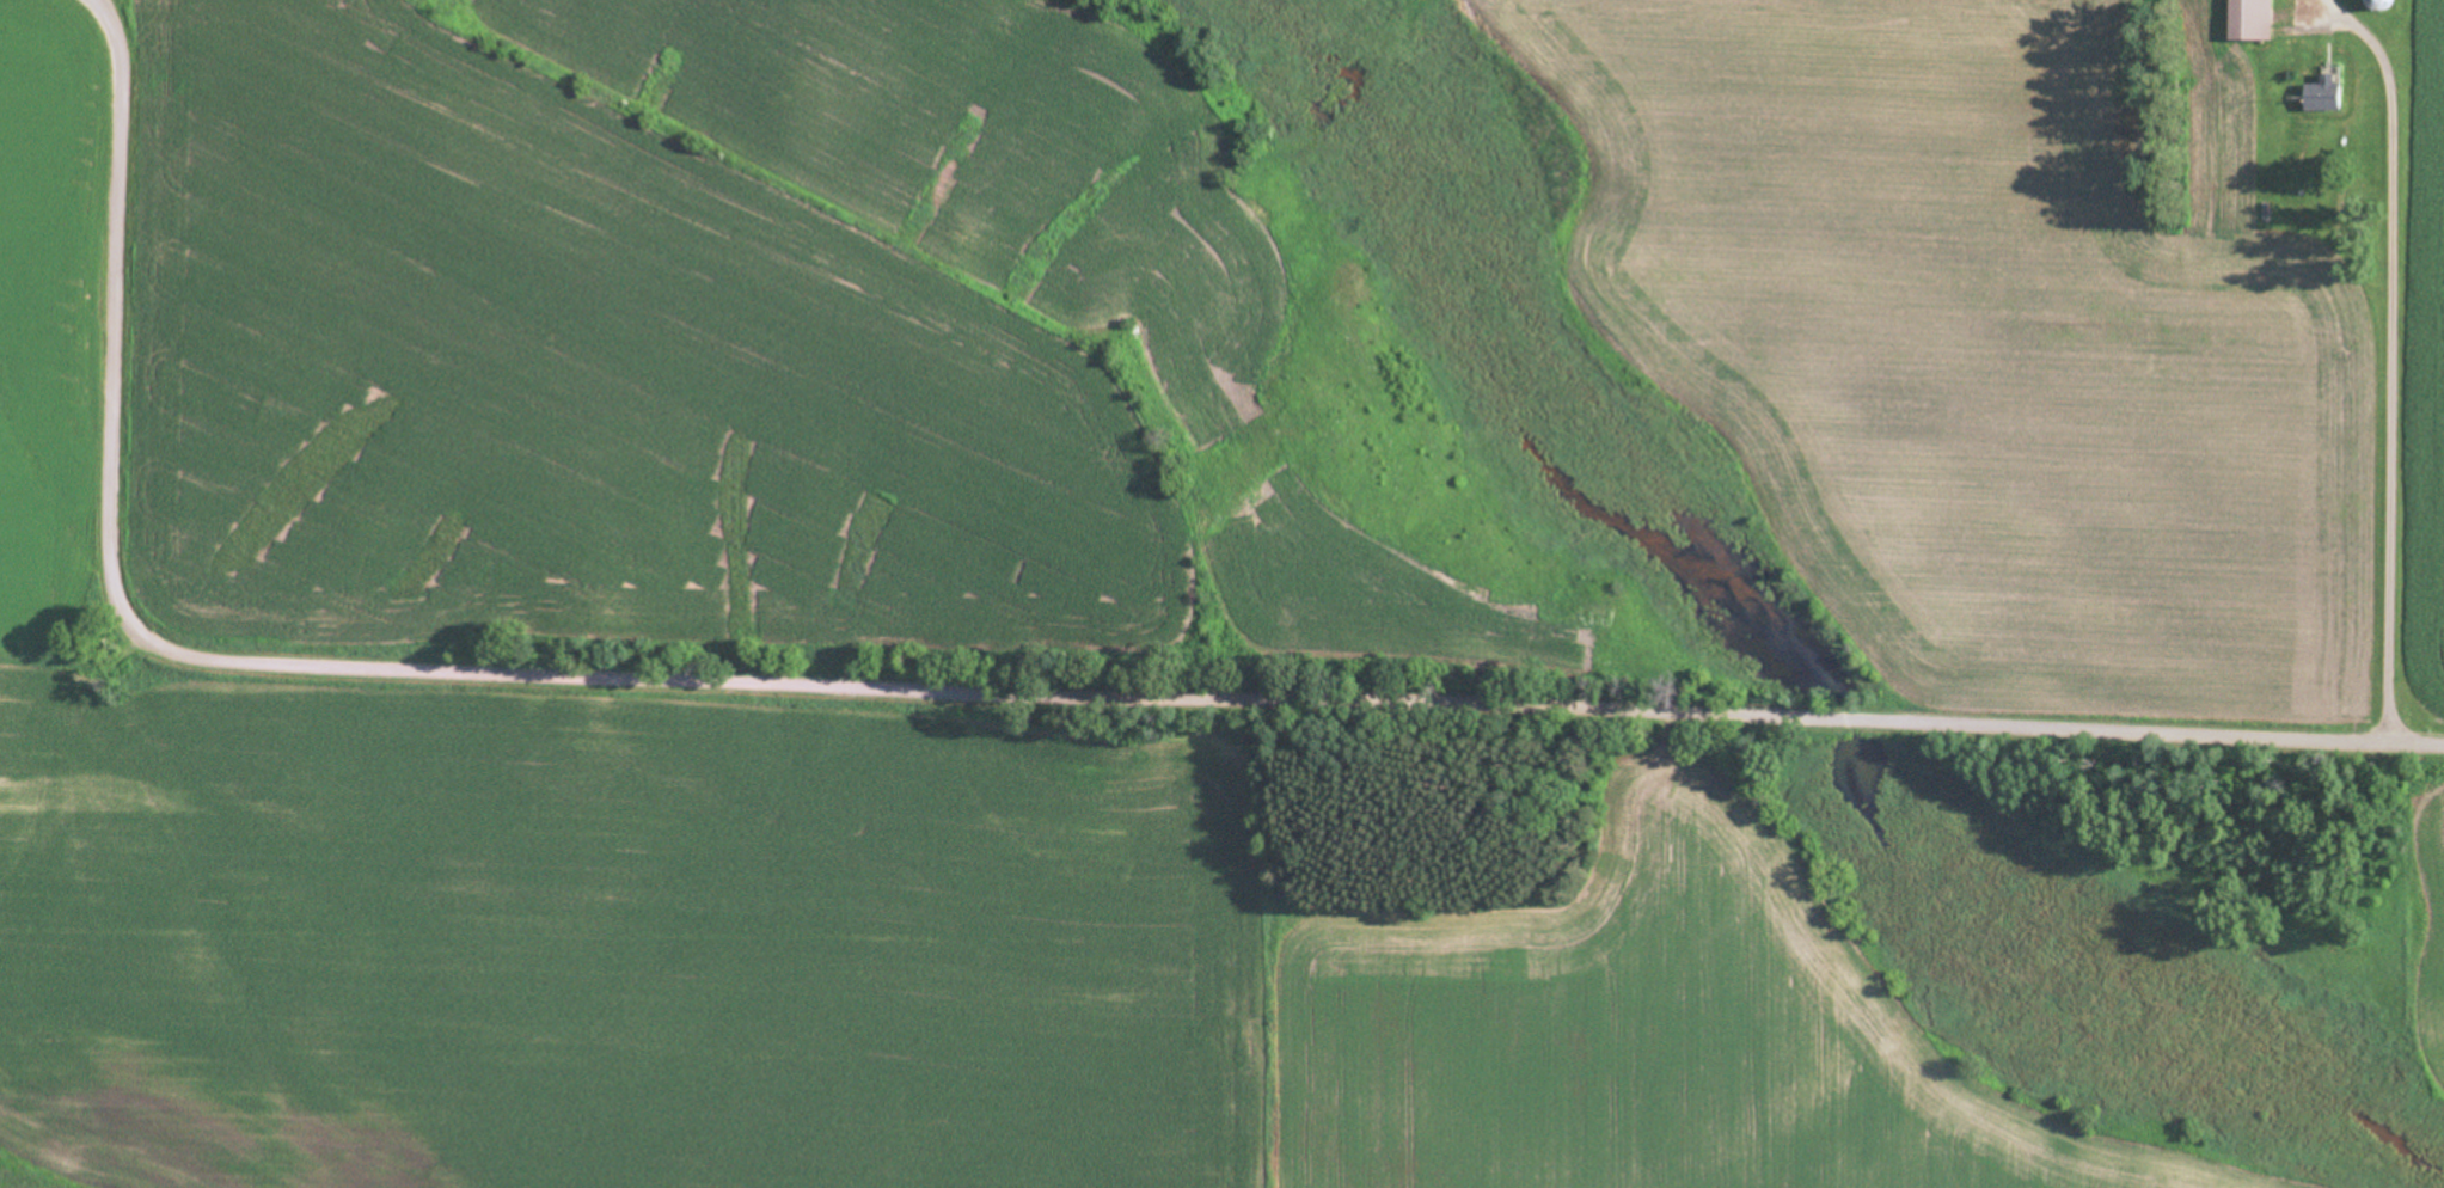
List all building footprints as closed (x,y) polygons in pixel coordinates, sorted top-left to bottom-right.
[(2227,43),(2270,43),(2270,0),(2227,0),(2227,43)] [(2391,1),(2391,0),(2360,0),(2374,16),(2391,1)] [(2304,112),(2339,112),(2339,73),(2318,73),(2318,86),(2304,86),(2304,112)]
